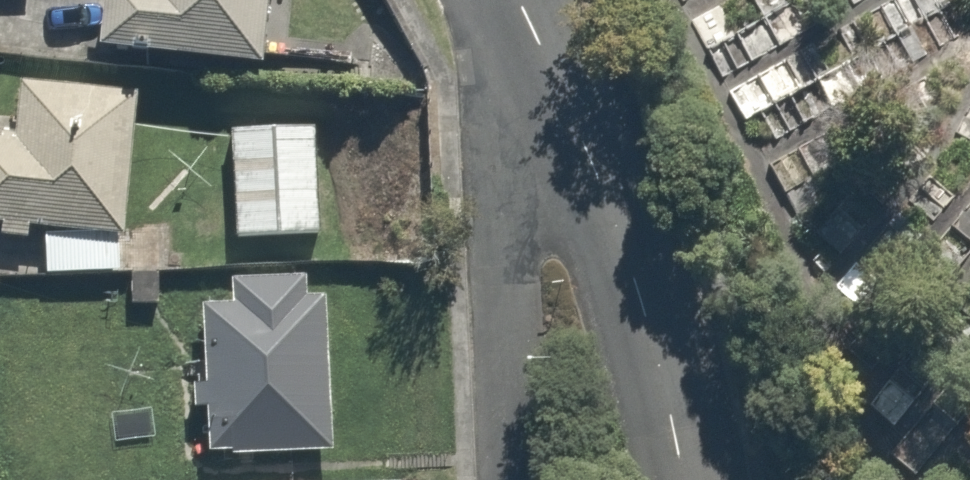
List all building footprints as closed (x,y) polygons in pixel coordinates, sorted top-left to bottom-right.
[(105,47),(276,59),(280,0),(108,0),(105,47)] [(135,87),(17,87),(17,129),(0,129),(0,224),(38,224),(38,272),(135,272),(135,87)] [(316,122),(227,127),(233,240),(322,235),(316,122)] [(231,278),(233,301),(203,303),(213,456),(336,448),(325,295),(307,296),(306,273),(231,278)]
